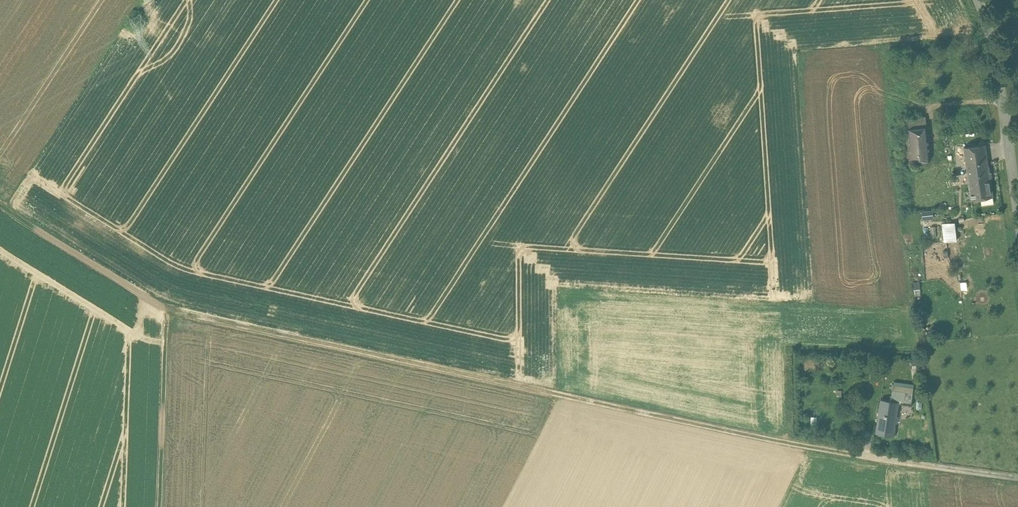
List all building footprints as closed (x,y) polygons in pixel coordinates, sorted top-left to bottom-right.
[(926,116),(911,118),(912,127),(927,126),(926,116)] [(904,123),(899,123),(902,149),(910,148),(908,128),(912,127),(911,118),(903,119),(904,123)] [(912,127),(908,128),(910,148),(912,161),(920,161),(920,163),(923,163),(923,160),(931,159),(927,126),(912,127)] [(985,144),(964,147),(967,169),(988,166),(985,144)] [(903,162),(912,161),(910,148),(902,149),(903,162)] [(988,166),(967,169),(972,199),(993,196),(988,166)] [(921,209),(921,218),(933,217),(933,209),(921,209)] [(943,223),(945,241),(957,240),(955,222),(943,223)] [(958,250),(957,240),(945,241),(941,242),(942,251),(958,250)] [(905,391),(913,392),(914,383),(896,381),(894,389),(905,391)] [(894,389),(893,389),(891,400),(899,401),(899,402),(904,403),(905,391),(894,389)] [(913,392),(905,391),(904,403),(911,404),(913,392)] [(891,400),(881,399),(876,432),(894,435),(899,402),(899,401),(891,400)]
